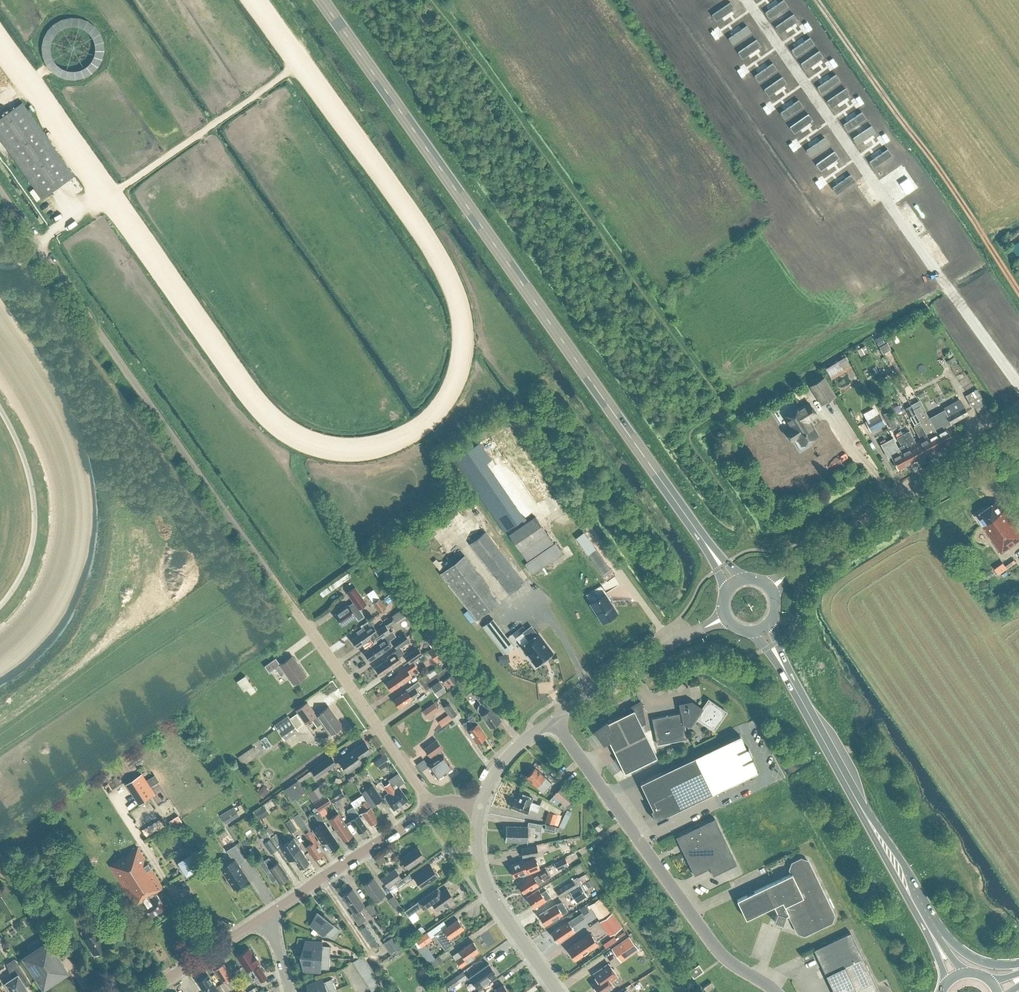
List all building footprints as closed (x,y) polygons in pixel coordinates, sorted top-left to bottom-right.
[(765,11),(769,17),(787,5),(784,0),(781,0),(765,11)] [(730,1),(712,14),(716,20),(734,7),(730,1)] [(793,13),(775,26),(779,32),(797,19),(793,13)] [(746,25),(728,37),(732,43),(750,31),(746,25)] [(809,37),(791,49),(795,55),(814,43),(809,37)] [(756,39),(738,51),(742,57),(760,45),(756,39)] [(818,50),(800,63),(804,69),(823,56),(818,50)] [(772,62),(754,75),(758,81),(776,68),(772,62)] [(835,74),(817,86),(821,92),(839,80),(835,74)] [(782,76),(764,89),(768,95),(786,82),(782,76)] [(845,88),(827,100),(831,106),(849,94),(845,88)] [(798,99),(780,112),(784,118),(802,105),(798,99)] [(74,175),(22,101),(0,117),(0,138),(42,198),(74,175)] [(861,111),(843,123),(847,129),(865,117),(861,111)] [(808,113),(790,126),(794,132),(812,119),(808,113)] [(871,125),(853,137),(857,143),(875,131),(871,125)] [(824,137),(806,149),(810,155),(828,143),(824,137)] [(873,167),(891,154),(887,148),(869,161),(873,167)] [(834,151),(816,163),(820,169),(838,157),(834,151)] [(836,193),(854,180),(850,174),(832,187),(836,193)] [(907,177),(899,182),(906,192),(914,187),(907,177)] [(880,203),(878,196),(870,198),(871,204),(880,203)] [(80,210),(70,216),(73,221),(83,215),(80,210)] [(879,346),(884,342),(880,335),(874,338),(879,346)] [(865,343),(871,353),(879,349),(873,338),(865,343)] [(861,352),(866,349),(863,344),(858,347),(861,352)] [(958,349),(953,353),(956,360),(962,356),(958,349)] [(825,368),(831,379),(851,367),(844,356),(825,368)] [(809,386),(820,405),(836,396),(824,376),(809,386)] [(913,394),(919,392),(915,381),(909,384),(913,394)] [(984,401),(977,388),(964,395),(972,407),(984,401)] [(802,443),(816,435),(807,419),(816,414),(809,402),(800,408),(799,407),(785,416),(792,427),(788,429),(787,432),(790,437),(793,438),(797,436),(802,443)] [(935,430),(943,444),(952,439),(944,423),(949,420),(950,423),(968,414),(963,405),(946,415),(942,417),(939,412),(931,416),(938,429),(935,430)] [(897,426),(889,410),(883,413),(891,429),(897,426)] [(885,423),(879,413),(864,420),(870,431),(885,423)] [(934,449),(917,418),(915,414),(912,416),(912,415),(910,416),(914,425),(913,426),(920,439),(918,440),(925,453),(934,449)] [(924,415),(917,418),(934,449),(943,444),(935,430),(933,431),(926,419),(924,415)] [(925,453),(918,440),(915,441),(909,430),(902,433),(916,458),(925,453)] [(916,458),(902,433),(896,437),(901,445),(898,446),(907,463),(916,458)] [(907,463),(898,446),(892,436),(880,443),(887,457),(890,455),(897,468),(907,463)] [(504,531),(529,514),(479,442),(455,459),(504,531)] [(1018,540),(1018,530),(997,499),(975,515),(1002,552),(1018,540)] [(526,560),(553,542),(535,516),(509,534),(526,560)] [(509,594),(524,581),(485,531),(469,543),(509,594)] [(531,574),(562,553),(555,542),(524,563),(531,574)] [(602,573),(610,568),(596,548),(588,553),(602,573)] [(440,572),(476,619),(500,601),(464,554),(440,572)] [(319,591),(322,596),(342,583),(350,576),(347,572),(339,579),(330,585),(329,584),(319,591)] [(352,585),(358,581),(355,575),(348,579),(352,585)] [(760,589),(755,580),(749,584),(754,592),(760,589)] [(354,602),(349,605),(348,604),(340,610),(341,611),(335,614),(342,624),(355,615),(358,619),(364,615),(359,608),(366,603),(355,586),(347,592),(354,602)] [(398,597),(405,593),(400,586),(393,590),(398,597)] [(590,602),(602,620),(616,612),(611,603),(605,593),(604,593),(590,602)] [(380,612),(386,608),(379,598),(373,603),(380,612)] [(416,609),(411,602),(400,609),(405,616),(416,609)] [(392,616),(384,621),(388,626),(396,621),(392,616)] [(503,653),(513,645),(493,618),(482,626),(503,653)] [(357,632),(359,634),(352,639),(357,646),(370,637),(374,642),(390,631),(385,624),(376,630),(371,622),(357,632)] [(523,632),(528,638),(529,639),(521,646),(536,665),(553,652),(538,633),(537,633),(531,625),(523,632)] [(395,635),(392,630),(367,647),(368,649),(363,652),(369,661),(391,646),(389,643),(391,642),(389,640),(395,635)] [(409,640),(404,632),(391,641),(396,649),(409,640)] [(426,639),(431,646),(439,641),(434,634),(426,639)] [(428,650),(436,661),(448,652),(440,641),(428,650)] [(286,654),(296,650),(293,644),(284,649),(286,654)] [(401,661),(398,657),(404,652),(400,646),(386,655),(389,658),(376,667),(381,675),(401,661)] [(408,663),(421,655),(417,649),(404,657),(408,663)] [(510,661),(508,653),(497,655),(499,663),(510,661)] [(294,683),(306,674),(292,655),(280,664),(276,657),(264,665),(269,672),(275,667),(281,675),(286,672),(294,683)] [(399,673),(386,683),(391,690),(412,676),(409,671),(416,666),(413,661),(398,672),(399,673)] [(256,691),(245,675),(236,681),(243,691),(246,689),(250,695),(256,691)] [(399,707),(419,693),(415,688),(420,684),(418,680),(406,689),(407,690),(394,699),(399,707)] [(438,696),(446,691),(439,681),(431,687),(438,696)] [(500,719),(493,709),(497,706),(484,687),(474,694),(480,702),(479,703),(477,708),(478,711),(481,713),(490,726),(492,726),(493,726),(496,724),(496,722),(500,719)] [(699,710),(691,704),(689,715),(695,719),(696,717),(714,730),(727,711),(708,698),(699,710)] [(316,714),(312,708),(307,701),(295,709),(297,712),(289,717),(287,714),(274,724),(284,739),(298,729),(297,727),(305,722),(305,723),(311,718),(317,726),(322,723),(330,734),(342,725),(328,706),(316,714)] [(615,759),(625,772),(632,769),(632,768),(657,756),(641,724),(645,722),(640,701),(623,711),(624,714),(607,722),(606,721),(594,730),(603,743),(609,740),(617,757),(615,759)] [(438,709),(433,702),(422,710),(427,717),(438,709)] [(452,717),(457,713),(449,702),(444,706),(452,717)] [(689,715),(691,704),(680,706),(681,712),(652,717),(657,743),(687,738),(684,723),(687,722),(690,724),(689,726),(695,719),(689,715)] [(477,742),(486,736),(473,716),(463,724),(471,736),(472,735),(477,742)] [(666,814),(712,792),(757,770),(751,758),(752,757),(747,746),(745,747),(739,734),(695,755),(640,781),(652,807),(651,808),(649,805),(656,821),(669,815),(669,814),(666,816),(666,814)] [(260,739),(266,748),(271,744),(265,736),(260,739)] [(443,754),(440,749),(443,747),(436,738),(424,747),(430,756),(431,756),(434,760),(428,765),(438,777),(453,766),(444,753),(443,754)] [(371,750),(365,741),(339,760),(347,771),(362,761),(360,758),(371,750)] [(253,745),(237,756),(242,764),(243,764),(254,757),(253,755),(257,752),(253,745)] [(373,761),(379,769),(390,761),(384,753),(373,761)] [(310,769),(316,777),(336,763),(330,754),(310,769)] [(535,767),(526,776),(536,785),(543,792),(552,783),(549,780),(544,776),(545,776),(535,767)] [(129,781),(142,802),(158,792),(145,771),(129,781)] [(285,789),(290,797),(303,789),(297,780),(285,789)] [(393,809),(408,799),(398,785),(394,788),(390,781),(384,785),(388,792),(384,795),(393,809)] [(257,791),(263,796),(269,789),(263,784),(257,791)] [(312,801),(324,793),(319,784),(307,792),(312,801)] [(366,788),(363,789),(372,803),(375,801),(381,797),(374,787),(372,784),(366,788)] [(332,803),(345,794),(339,786),(327,794),(332,803)] [(564,803),(569,797),(560,788),(554,794),(564,803)] [(513,798),(511,803),(510,805),(511,806),(526,812),(528,807),(537,811),(540,804),(530,800),(532,797),(520,792),(517,799),(514,798),(514,799),(513,798)] [(313,802),(318,810),(331,802),(326,794),(313,802)] [(370,824),(379,818),(366,800),(361,803),(365,810),(362,812),(370,824)] [(358,831),(366,826),(353,806),(348,809),(352,816),(349,818),(358,831)] [(220,815),(225,823),(239,815),(234,807),(220,815)] [(558,826),(546,824),(545,823),(544,829),(554,831),(559,831),(563,826),(571,811),(566,809),(558,826)] [(554,823),(557,813),(548,810),(546,821),(554,823)] [(337,812),(333,814),(328,817),(343,840),(345,838),(346,839),(348,838),(349,836),(352,834),(337,812)] [(139,822),(137,813),(129,815),(131,823),(139,822)] [(182,822),(178,815),(169,820),(173,827),(182,822)] [(714,817),(676,836),(694,874),(709,867),(713,874),(736,863),(714,817)] [(315,827),(312,829),(321,842),(323,841),(329,850),(330,849),(331,850),(335,847),(335,846),(339,844),(333,836),(334,835),(332,833),(324,821),(320,823),(315,827)] [(527,821),(527,825),(506,825),(505,825),(505,839),(506,839),(506,840),(527,840),(533,840),(534,829),(540,830),(541,823),(527,821)] [(121,835),(130,828),(126,822),(116,829),(121,835)] [(318,843),(308,828),(306,825),(301,828),(311,843),(306,846),(314,858),(315,857),(317,858),(319,857),(319,855),(323,852),(317,844),(318,843)] [(277,846),(282,842),(275,833),(274,834),(271,830),(268,826),(265,828),(268,832),(277,846)] [(278,847),(265,828),(264,829),(263,827),(258,831),(265,841),(264,841),(271,851),(276,848),(269,838),(270,837),(277,848),(278,847)] [(305,854),(294,838),(284,844),(289,852),(285,855),(288,860),(292,857),(300,868),(301,868),(302,868),(304,866),(304,865),(309,862),(304,854),(305,854)] [(226,879),(230,886),(232,886),(233,888),(248,878),(239,863),(244,859),(235,844),(227,849),(233,859),(220,867),(227,878),(226,879)] [(522,857),(538,854),(536,845),(520,848),(522,857)] [(148,917),(165,906),(155,891),(163,886),(138,846),(110,864),(135,904),(139,901),(141,903),(139,903),(148,917)] [(408,868),(425,856),(417,846),(401,857),(404,862),(400,864),(404,869),(407,867),(408,868)] [(190,853),(180,860),(187,870),(197,864),(190,853)] [(535,856),(524,861),(524,859),(509,865),(514,876),(522,873),(523,875),(540,868),(535,856)] [(269,857),(264,860),(260,862),(272,881),(276,878),(279,882),(288,876),(278,861),(274,864),(269,857)] [(553,862),(557,869),(568,864),(565,857),(553,862)] [(791,873),(764,886),(737,899),(746,918),(774,904),(777,911),(774,920),(782,923),(785,914),(788,913),(797,932),(804,934),(831,921),(834,914),(808,860),(801,857),(791,862),(789,869),(791,873)] [(421,887),(438,875),(431,865),(414,876),(421,887)] [(394,883),(402,878),(395,868),(380,877),(387,888),(394,883)] [(537,883),(550,875),(545,868),(533,876),(532,874),(526,877),(527,879),(518,884),(523,892),(529,888),(530,889),(538,884),(537,883)] [(559,896),(568,891),(589,878),(585,872),(577,876),(572,879),(555,890),(559,896)] [(409,873),(402,878),(394,883),(397,888),(412,878),(409,873)] [(375,901),(385,893),(373,877),(363,884),(375,901)] [(593,883),(590,878),(584,882),(587,887),(593,883)] [(577,903),(587,897),(581,886),(571,892),(577,903)] [(447,887),(441,892),(438,887),(404,910),(408,915),(421,906),(423,908),(430,903),(429,901),(431,900),(437,910),(454,898),(447,887)] [(366,918),(359,908),(364,904),(352,888),(342,895),(353,911),(350,913),(358,924),(366,918)] [(533,907),(550,896),(546,889),(541,893),(538,888),(526,896),(533,907)] [(402,908),(398,902),(393,895),(388,898),(397,911),(402,908)] [(598,918),(600,917),(610,910),(601,896),(589,904),(598,918)] [(545,923),(562,913),(567,910),(561,900),(539,914),(545,923)] [(372,916),(377,912),(370,903),(365,906),(372,916)] [(579,908),(583,915),(589,911),(585,904),(579,908)] [(318,911),(311,924),(323,934),(325,932),(332,937),(339,928),(333,923),(318,911)] [(584,917),(581,912),(575,916),(568,921),(568,920),(551,932),(557,941),(574,930),(571,926),(584,917)] [(622,926),(612,912),(599,921),(609,935),(622,926)] [(443,928),(435,934),(445,947),(454,941),(452,939),(460,933),(458,931),(463,927),(457,918),(443,928)] [(107,922),(97,929),(96,928),(93,930),(88,922),(83,926),(88,934),(84,937),(93,952),(93,953),(94,954),(102,949),(101,948),(107,944),(104,939),(114,933),(107,922)] [(360,929),(368,941),(374,937),(365,925),(360,929)] [(821,965),(858,947),(850,931),(813,948),(821,965)] [(382,938),(392,953),(401,947),(392,935),(391,932),(382,938)] [(415,940),(419,945),(430,938),(426,932),(415,940)] [(575,959),(588,949),(595,945),(588,934),(581,939),(568,948),(571,953),(571,954),(573,957),(574,957),(575,959)] [(602,943),(605,947),(616,939),(618,937),(617,936),(615,938),(613,935),(602,943)] [(638,948),(628,935),(611,948),(620,960),(638,948)] [(305,941),(302,955),(329,957),(330,945),(321,945),(322,942),(305,941)] [(473,941),(453,955),(461,966),(474,956),(473,954),(479,949),(473,941)] [(47,942),(32,951),(26,956),(23,958),(29,967),(31,966),(44,985),(66,970),(56,954),(57,953),(54,948),(52,949),(47,942)] [(413,953),(418,949),(413,943),(409,946),(413,953)] [(257,983),(267,977),(258,962),(257,961),(258,960),(257,958),(258,957),(256,954),(255,954),(254,953),(252,951),(248,946),(242,951),(242,952),(237,955),(242,963),(246,970),(250,967),(255,976),(253,977),(257,983)] [(821,965),(834,991),(879,991),(858,947),(821,965)] [(619,975),(643,961),(638,952),(614,966),(619,975)] [(329,957),(302,955),(304,969),(320,970),(320,967),(329,968),(329,957)] [(363,955),(353,961),(356,966),(366,960),(363,955)] [(438,955),(429,961),(428,962),(432,967),(442,960),(438,955)] [(22,980),(27,977),(14,958),(7,963),(12,978),(6,981),(13,991),(29,991),(22,980)] [(366,960),(356,966),(359,971),(369,965),(366,960)] [(231,985),(236,981),(228,969),(223,962),(214,968),(222,981),(227,978),(231,985)] [(592,983),(595,987),(595,988),(594,989),(597,991),(602,991),(613,985),(610,980),(615,977),(617,975),(614,972),(608,962),(593,973),(598,979),(594,982),(592,983)] [(495,971),(489,963),(470,976),(479,988),(496,976),(493,973),(495,971)] [(689,970),(693,977),(703,970),(698,963),(689,970)] [(369,965),(359,971),(363,976),(373,970),(369,965)] [(373,970),(363,976),(366,981),(376,975),(373,970)] [(462,971),(445,984),(444,984),(448,990),(467,977),(462,971)] [(211,991),(220,991),(216,987),(208,974),(203,976),(202,976),(199,978),(199,979),(197,980),(205,991),(208,991),(210,991),(211,991)] [(376,975),(366,981),(369,986),(379,980),(376,975)] [(336,988),(331,978),(323,981),(322,978),(307,985),(309,991),(327,991),(336,988)] [(379,980),(369,986),(372,991),(382,985),(379,980)] [(714,986),(711,981),(703,986),(706,991),(714,986)] [(244,987),(247,991),(253,991),(258,989),(255,984),(251,987),(249,984),(244,987)] [(503,984),(491,991),(509,991),(503,984)]
